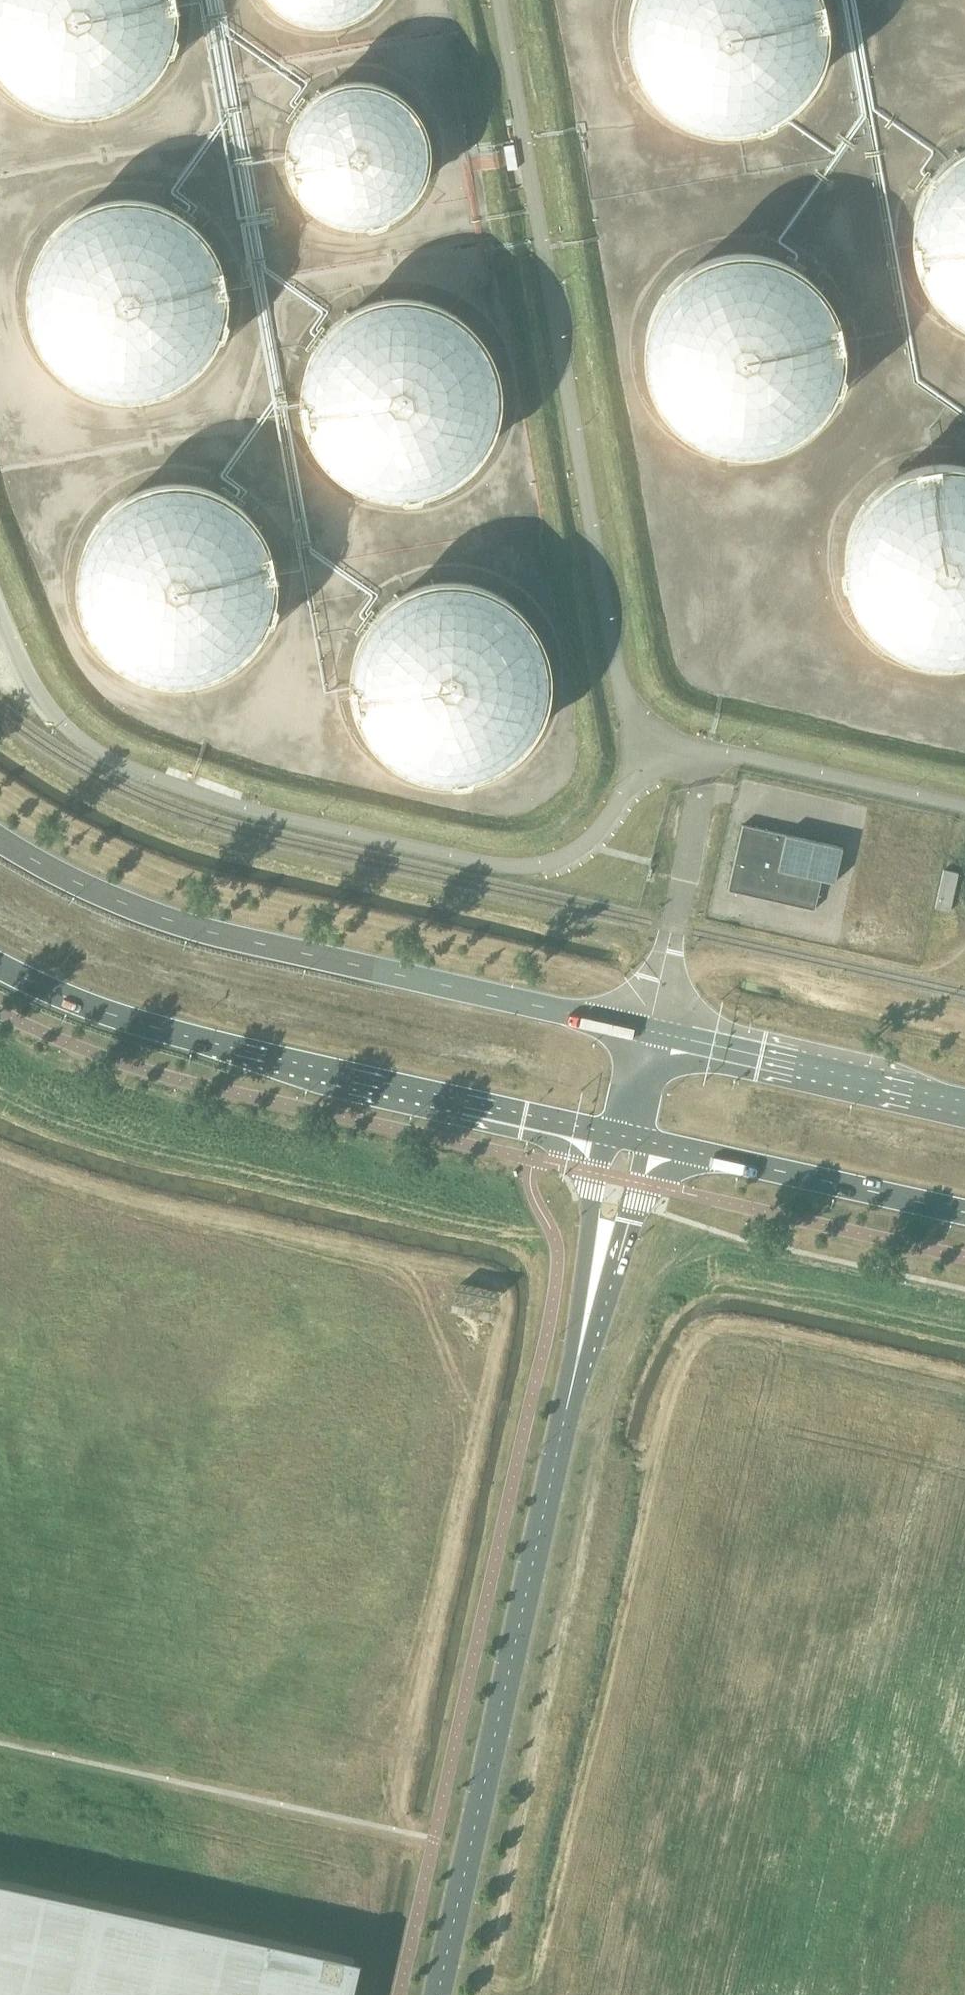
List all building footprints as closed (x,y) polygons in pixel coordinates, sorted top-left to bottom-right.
[(26,107),(60,119),(104,118),(136,103),(157,84),(175,53),(181,18),(178,0),(0,0),(0,83),(26,107)] [(284,12),(310,24),(335,24),(359,17),(375,5),(378,0),(271,0),(284,12)] [(634,18),(635,51),(652,90),(676,113),(711,128),(745,129),(785,114),(809,91),(824,60),(828,42),(825,9),(821,0),(641,0),(634,18)] [(362,80),(341,84),(318,95),(301,114),(291,138),(290,161),(297,186),(312,207),(326,218),(350,226),(376,226),(394,221),(415,206),(430,185),(435,171),(436,146),(429,121),(409,97),(387,84),(362,80)] [(962,156),(937,177),(920,207),(914,237),(920,270),(936,300),(964,323),(964,155),(962,156)] [(170,211),(119,204),(85,215),(57,236),(33,280),(31,315),(40,349),(61,378),(90,397),(113,404),(149,405),(186,390),(212,367),(228,336),(233,306),(227,271),(200,230),(170,211)] [(750,253),(716,257),(686,273),(662,298),(649,330),(651,381),(667,412),(692,435),(724,449),(759,450),(792,440),(826,411),(842,380),(846,346),(834,306),(813,278),(784,260),(750,253)] [(439,307),(400,301),(366,308),(336,327),(322,342),(307,374),(305,421),(317,453),(340,480),(371,497),(412,502),(446,493),(474,475),(495,446),(505,413),(505,391),(496,358),(470,324),(439,307)] [(930,470),(898,482),(872,504),(855,533),(849,567),(855,600),(872,629),(903,653),(935,663),(964,662),(964,471),(930,470)] [(199,488),(178,487),(143,493),(113,511),(85,548),(77,583),(85,627),(104,657),(138,681),(172,689),(223,680),(252,659),(277,615),(281,580),(272,546),(258,525),(232,501),(199,488)] [(467,589),(440,589),(406,600),(379,622),(363,646),(353,680),(360,727),(379,757),(398,774),(430,788),(470,790),(503,778),(534,753),(551,722),(556,689),(549,654),(529,621),(501,599),(467,589)] [(835,882),(843,846),(743,824),(742,824),(728,889),(728,890),(814,909),(815,909),(821,879),(835,882)] [(950,910),(958,872),(943,869),(935,907),(950,910)] [(361,1958),(0,1879),(0,1994),(352,1994),(361,1958)]
